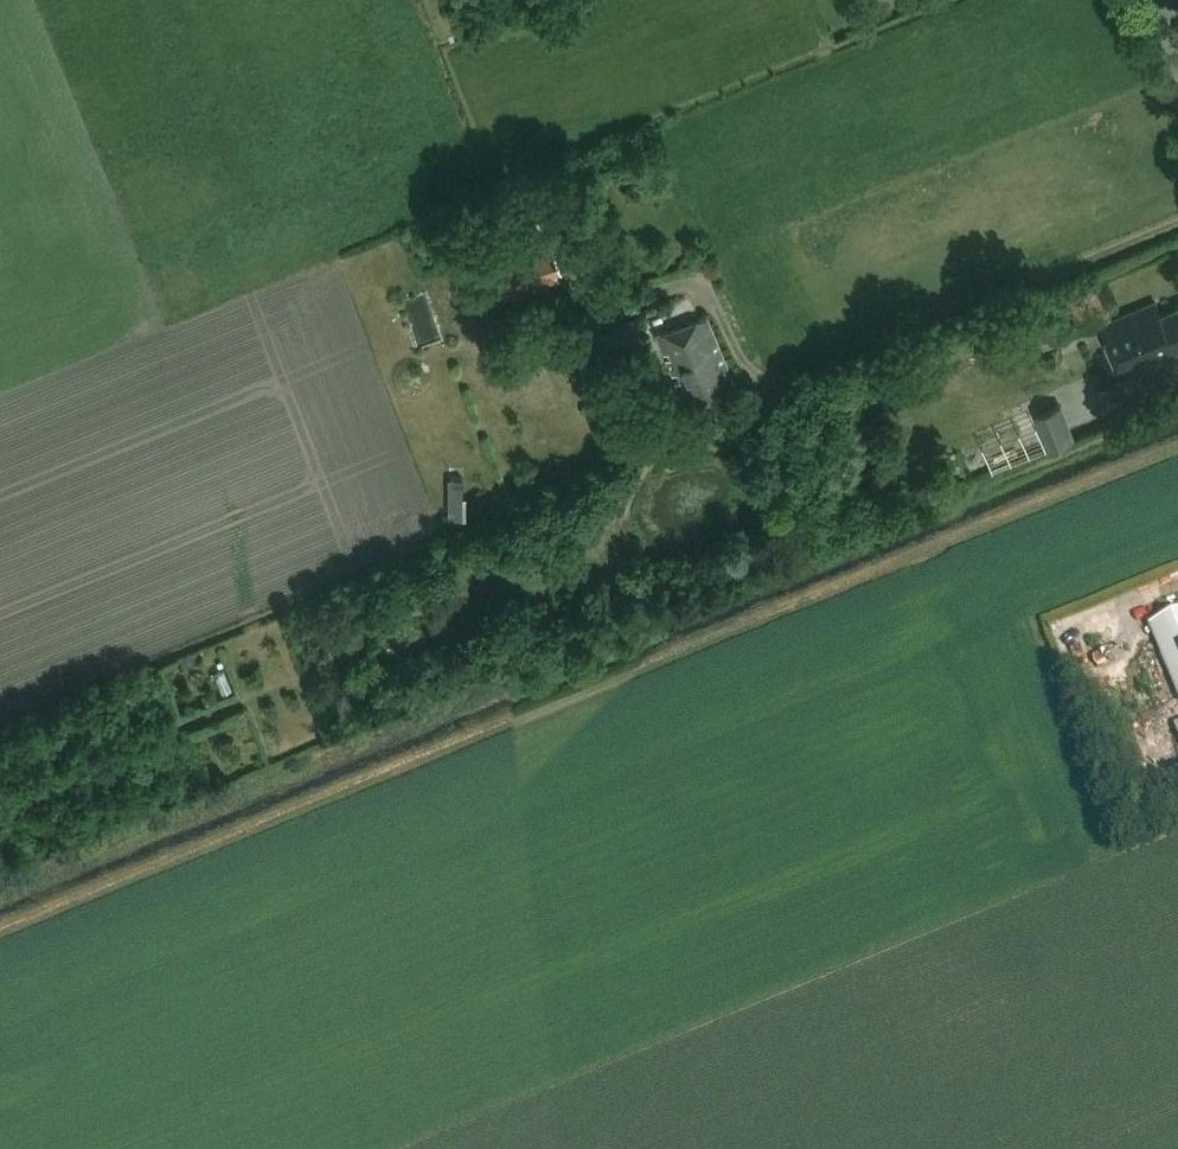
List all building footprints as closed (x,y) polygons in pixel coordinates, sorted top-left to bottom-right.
[(556,275),(563,272),(553,247),(535,254),(534,251),(493,267),(507,301),(559,281),(556,275)] [(1177,346),(1177,304),(1157,313),(1153,300),(1098,324),(1123,380),(1176,356),(1173,348),(1177,346)] [(719,383),(732,378),(707,318),(659,338),(688,406),(723,391),(719,383)] [(644,345),(636,325),(595,341),(604,361),(644,345)] [(526,358),(536,354),(532,340),(521,344),(526,358)] [(1047,449),(1075,437),(1060,405),(1033,417),(1047,449)] [(462,480),(448,480),(448,498),(462,498),(462,480)] [(1149,627),(1177,698),(1177,615),(1149,627)]
